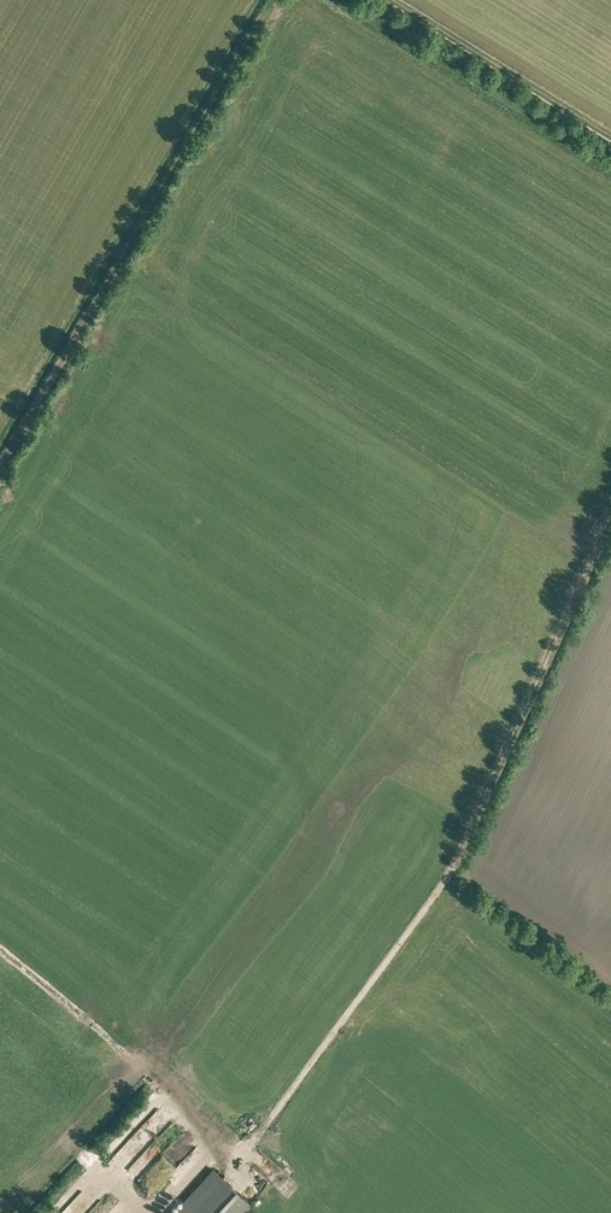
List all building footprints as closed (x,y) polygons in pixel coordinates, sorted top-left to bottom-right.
[(193,1122),(176,1139),(185,1148),(196,1137),(200,1141),(206,1136),(193,1122)] [(249,1156),(272,1177),(281,1167),(257,1146),(249,1156)] [(173,1212),(240,1212),(248,1204),(211,1171),(173,1212)] [(259,1175),(252,1187),(260,1192),(267,1180),(259,1175)] [(159,1203),(166,1197),(160,1189),(153,1195),(159,1203)] [(78,1197),(62,1212),(83,1212),(88,1208),(78,1197)]
